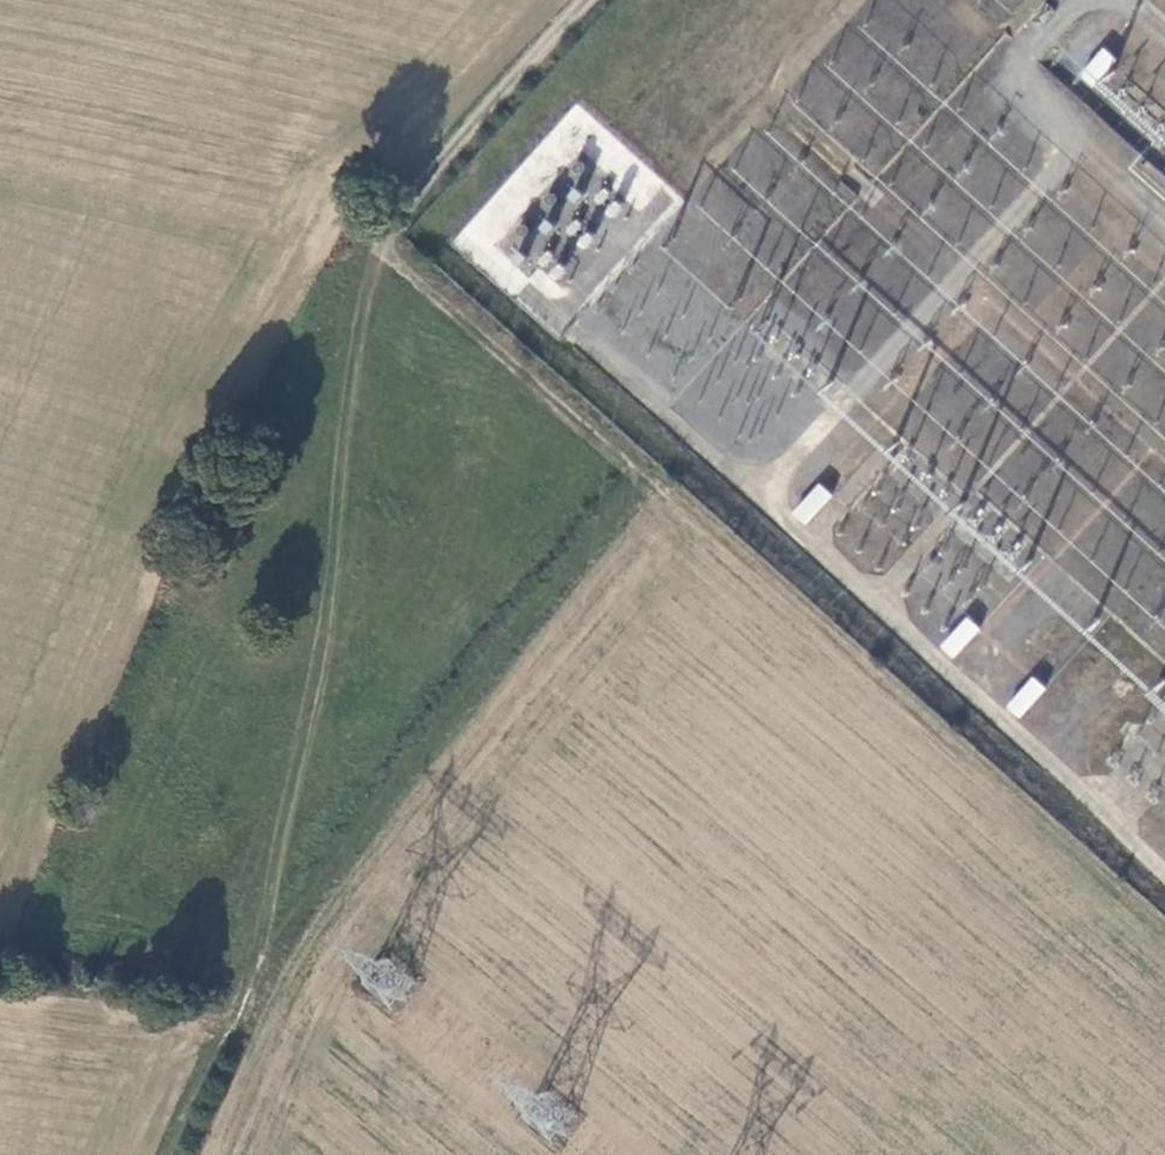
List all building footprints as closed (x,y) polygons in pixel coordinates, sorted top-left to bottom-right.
[(1010,37),(1043,0),(968,0),(1010,37)] [(1116,58),(1105,46),(1081,71),(1093,82),(1116,58)] [(833,492),(820,482),(796,512),(808,521),(833,492)] [(980,627),(970,618),(944,646),(956,656),(980,627)] [(1047,688),(1035,677),(1009,706),(1022,717),(1047,688)]
